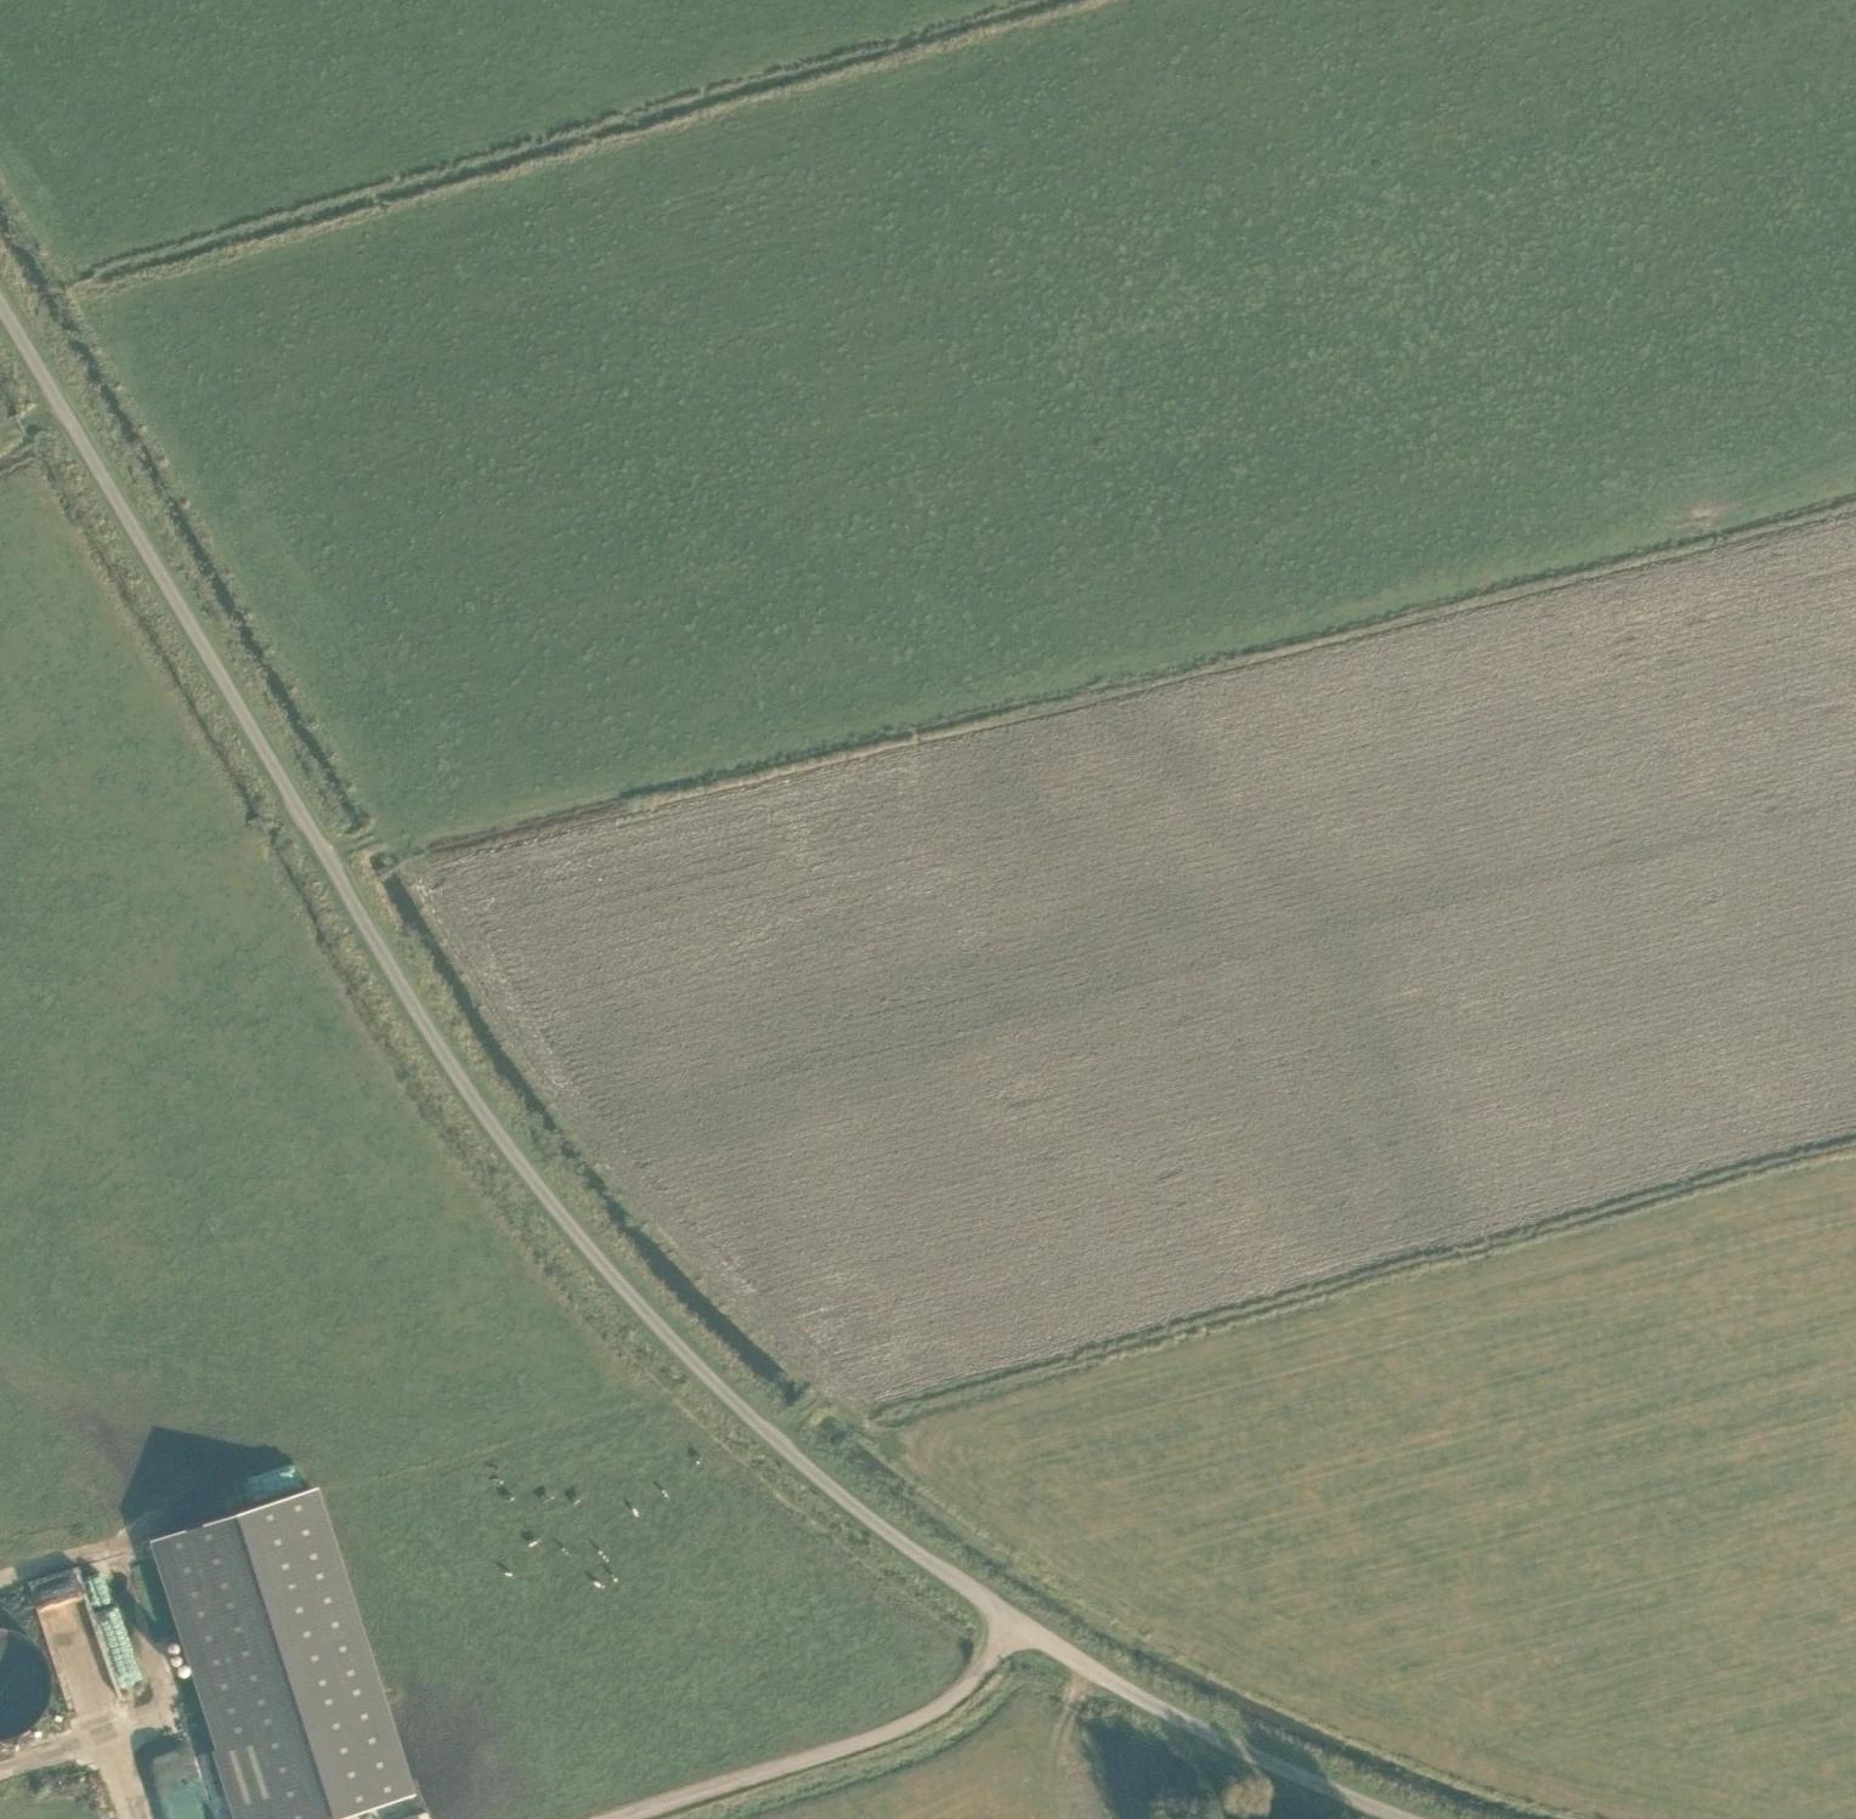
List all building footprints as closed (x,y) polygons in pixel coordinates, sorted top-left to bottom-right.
[(319,1486),(147,1540),(235,1818),(332,1818),(415,1793),(319,1486)] [(83,1602),(78,1570),(32,1577),(37,1609),(83,1602)] [(0,1643),(0,1715),(34,1721),(43,1672),(36,1670),(40,1650),(0,1643)]
